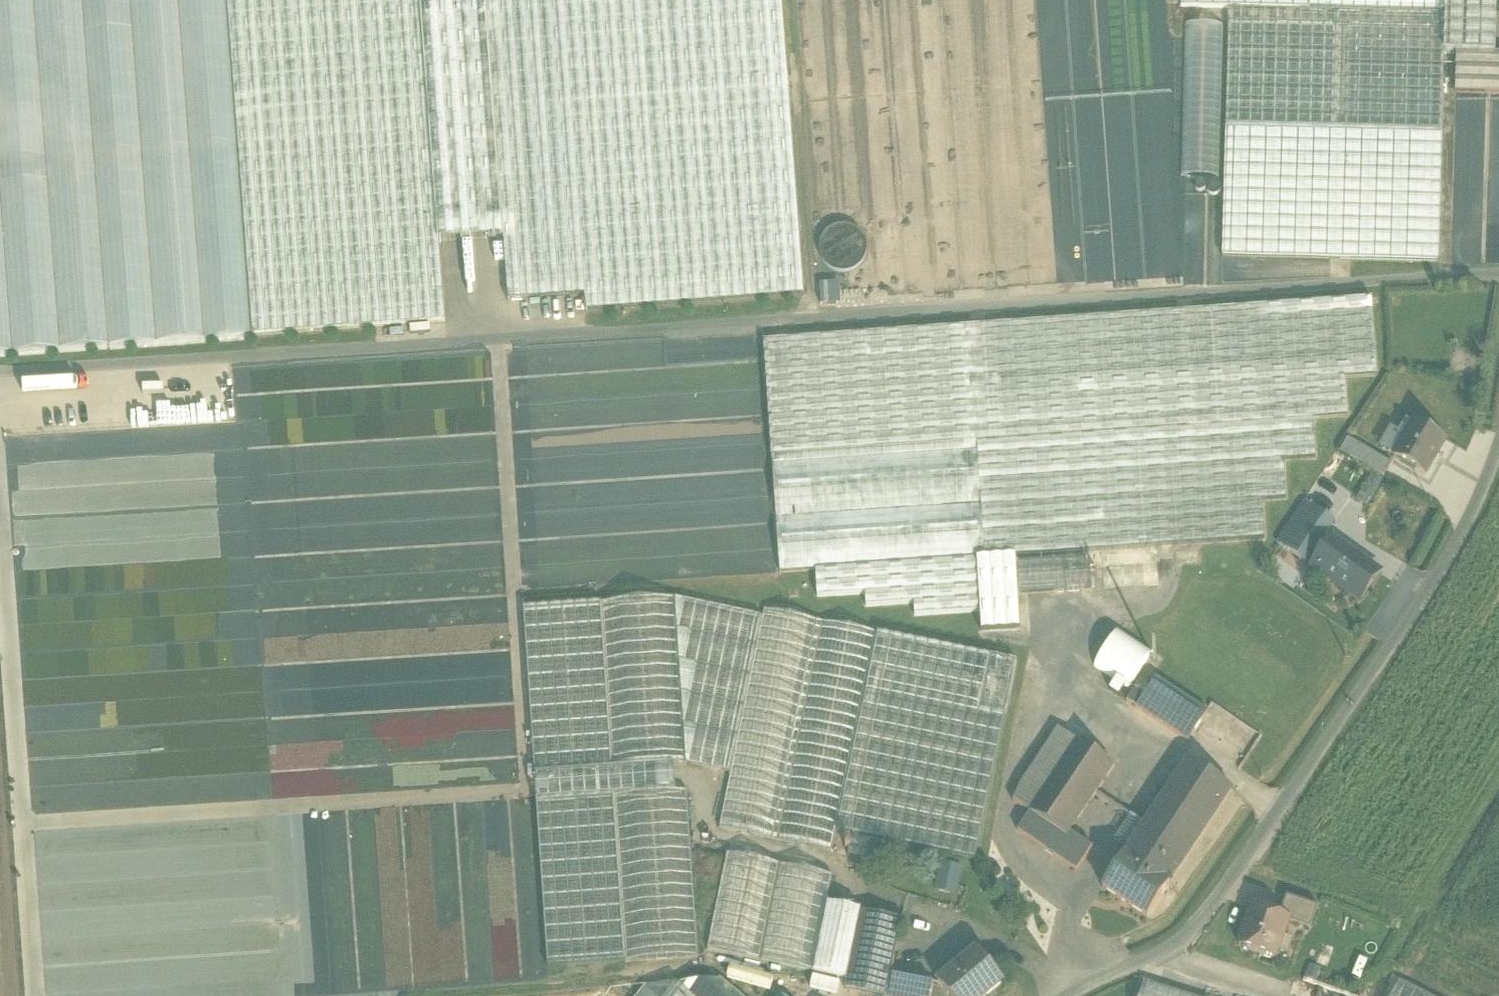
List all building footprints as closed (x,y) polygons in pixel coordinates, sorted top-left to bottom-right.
[(253,338),(253,337),(227,0),(0,0),(0,357),(253,338)] [(253,337),(445,322),(439,243),(438,243),(420,0),(227,0),(253,337)] [(438,243),(439,243),(503,238),(485,0),(420,0),(438,243)] [(503,238),(508,302),(584,296),(585,296),(563,0),(485,0),(503,238)] [(585,296),(584,296),(585,312),(804,296),(781,0),(563,0),(585,296)] [(1310,11),(1310,0),(1181,0),(1181,8),(1228,9),(1225,126),(1442,131),(1444,53),(1445,14),(1310,11)] [(1310,11),(1445,14),(1445,0),(1310,0),(1310,11)] [(1445,14),(1444,53),(1456,54),(1494,55),(1496,4),(1498,4),(1498,0),(1445,0),(1445,14)] [(1180,176),(1219,178),(1224,26),(1185,24),(1180,176)] [(1456,54),(1455,93),(1498,94),(1498,55),(1494,55),(1456,54)] [(1442,131),(1225,126),(1222,258),(1438,264),(1442,131)] [(842,302),(840,282),(818,283),(819,304),(842,302)] [(1371,300),(763,341),(779,573),(815,571),(817,598),(865,595),(866,608),(914,605),(915,617),(980,613),(981,633),(1020,631),(1018,596),(1092,591),(1090,561),(1016,566),(1016,558),(1265,541),(1262,503),(1286,501),(1284,463),(1316,460),(1313,421),(1347,418),(1345,380),(1377,378),(1371,300)] [(1407,437),(1394,459),(1425,477),(1445,442),(1414,424),(1407,437)] [(1379,450),(1394,459),(1407,437),(1392,428),(1379,450)] [(1354,461),(1362,449),(1346,439),(1338,452),(1354,461)] [(1391,466),(1362,449),(1354,461),(1384,478),(1391,466)] [(1304,502),(1277,544),(1305,563),(1324,536),(1333,522),(1304,502)] [(1378,574),(1333,542),(1314,569),(1359,601),(1378,574)] [(1142,566),(1102,569),(1104,590),(1144,588),(1142,566)] [(675,599),(601,604),(523,609),(547,968),(625,963),(699,958),(688,792),(676,793),(674,766),(686,766),(730,774),(762,617),(675,599)] [(1017,662),(877,633),(764,610),(762,617),(730,774),(719,829),(832,853),(836,832),(852,835),(852,836),(889,843),(889,842),(976,860),(1017,662)] [(1152,652),(1119,630),(1094,667),(1116,682),(1110,691),(1118,697),(1124,687),(1128,689),(1152,652)] [(1205,713),(1156,680),(1146,694),(1137,689),(1128,702),(1186,741),(1205,713)] [(492,731),(493,783),(514,783),(513,730),(492,731)] [(1060,731),(1012,804),(1029,816),(1078,742),(1060,731)] [(1078,742),(1029,816),(1066,840),(1071,833),(1116,768),(1078,742)] [(1190,764),(1146,830),(1132,820),(1117,842),(1132,852),(1127,859),(1171,887),(1233,792),(1190,764)] [(1066,840),(1029,816),(1019,831),(1055,856),(1066,840)] [(1066,840),(1055,856),(1078,872),(1094,848),(1071,833),(1066,840)] [(889,843),(852,836),(848,856),(885,864),(889,843)] [(833,876),(728,854),(708,951),(848,980),(862,912),(827,905),(833,876)] [(1171,887),(1127,859),(1106,891),(1150,919),(1171,887)] [(960,868),(942,864),(938,882),(956,886),(960,868)] [(1318,908),(1286,897),(1280,918),(1288,921),(1288,923),(1310,930),(1318,908)] [(862,912),(848,980),(846,991),(869,995),(930,995),(933,984),(891,976),(902,920),(862,912)] [(1269,918),(1251,912),(1239,947),(1242,948),(1243,951),(1248,953),(1250,951),(1275,960),(1288,923),(1288,921),(1280,918),(1271,915),(1269,918)] [(938,985),(947,995),(988,995),(1003,984),(977,953),(938,985)] [(677,985),(645,986),(638,995),(741,995),(722,980),(677,985)] [(1403,981),(1395,995),(1431,995),(1403,981)] [(1144,982),(1140,995),(1187,995),(1144,982)]
